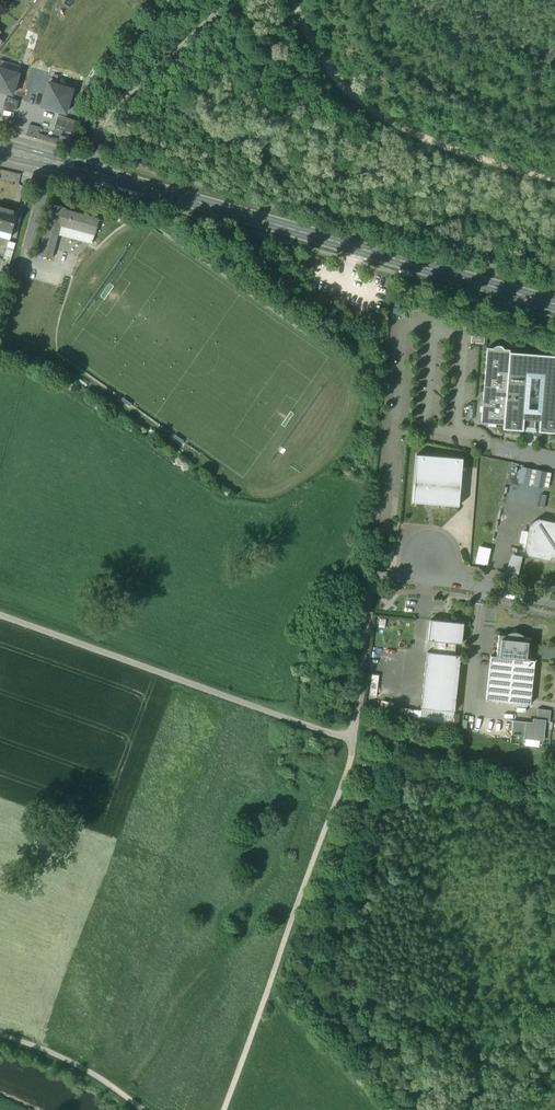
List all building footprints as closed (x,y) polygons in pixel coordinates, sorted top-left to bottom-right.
[(0,69),(0,91),(12,94),(18,74),(0,69)] [(72,90),(49,83),(42,106),(65,113),(72,90)] [(3,108),(15,112),(18,101),(6,97),(3,108)] [(58,116),(54,128),(73,133),(77,121),(58,116)] [(39,136),(41,126),(31,124),(28,134),(39,136)] [(65,208),(52,204),(38,254),(51,258),(60,225),(94,235),(99,219),(64,209),(65,208)] [(115,208),(104,205),(102,212),(113,215),(115,208)] [(1,230),(0,233),(0,236),(9,239),(17,212),(0,207),(0,230),(1,230)] [(3,259),(10,261),(15,243),(8,241),(3,259)] [(494,346),(493,348),(487,347),(481,422),(503,424),(509,352),(509,349),(503,348),(502,347),(500,345),(498,345),(496,345),(494,346)] [(509,352),(503,430),(554,434),(554,356),(509,352)] [(463,458),(416,454),(414,484),(412,502),(458,506),(460,488),(463,458)] [(526,485),(529,470),(521,468),(518,484),(526,485)] [(546,473),(535,471),(532,486),(542,488),(546,473)] [(538,519),(529,524),(524,549),(528,555),(549,560),(554,556),(554,558),(554,522),(538,519)] [(510,553),(507,571),(519,573),(522,555),(510,553)] [(464,623),(430,620),(428,640),(434,641),(455,643),(461,644),(464,623)] [(510,633),(505,635),(499,635),(496,656),(529,660),(531,638),(525,638),(521,634),(515,632),(510,633)] [(455,643),(434,641),(433,653),(454,655),(455,643)] [(433,653),(427,652),(421,707),(454,711),(460,655),(454,655),(433,653)] [(496,656),(491,656),(486,700),(530,704),(535,660),(529,660),(496,656)] [(545,721),(533,719),(532,723),(526,722),(524,736),(543,739),(545,721)] [(526,722),(513,720),(511,734),(524,736),(526,722)]
